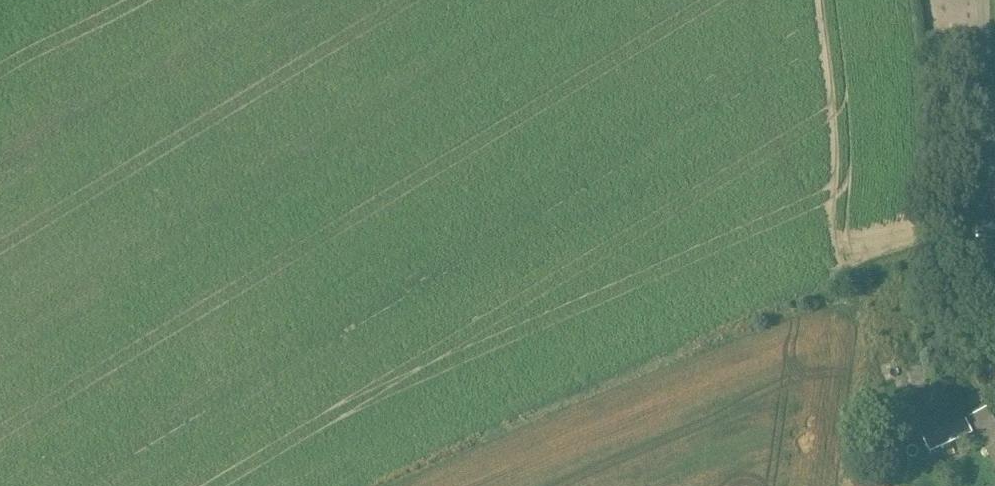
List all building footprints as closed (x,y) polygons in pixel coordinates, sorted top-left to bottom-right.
[(971,417),(994,466),(994,407),(994,405),(971,417)] [(966,419),(924,439),(931,454),(973,434),(966,419)]
